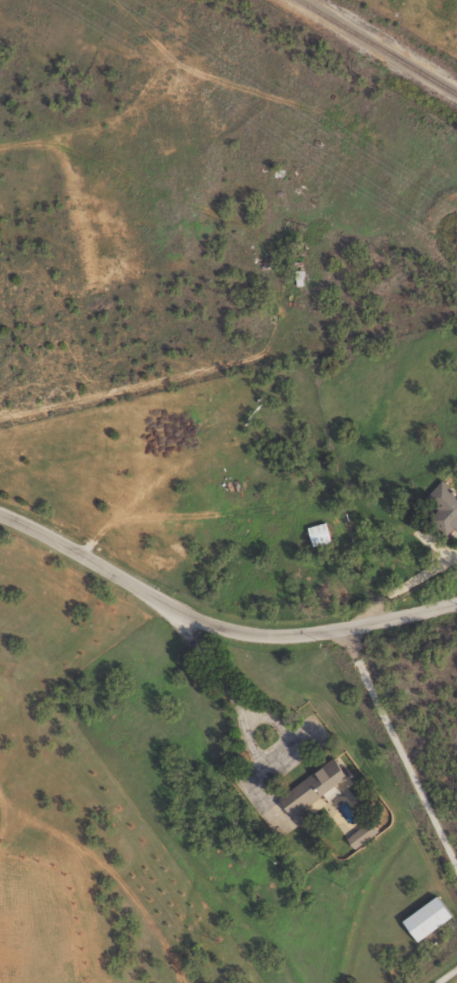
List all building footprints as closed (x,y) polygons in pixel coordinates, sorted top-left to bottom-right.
[(441,481),(425,498),(438,510),(429,519),(446,535),(453,528),(456,532),(456,496),(441,481)] [(311,547),(330,542),(325,523),(306,528),(311,547)] [(283,797),(301,821),(308,816),(304,811),(326,795),(331,801),(345,791),(341,786),(354,776),(339,756),(283,797)] [(358,848),(383,831),(375,820),(351,837),(358,848)] [(456,916),(456,914),(444,895),(407,921),(422,941),(456,916)]
